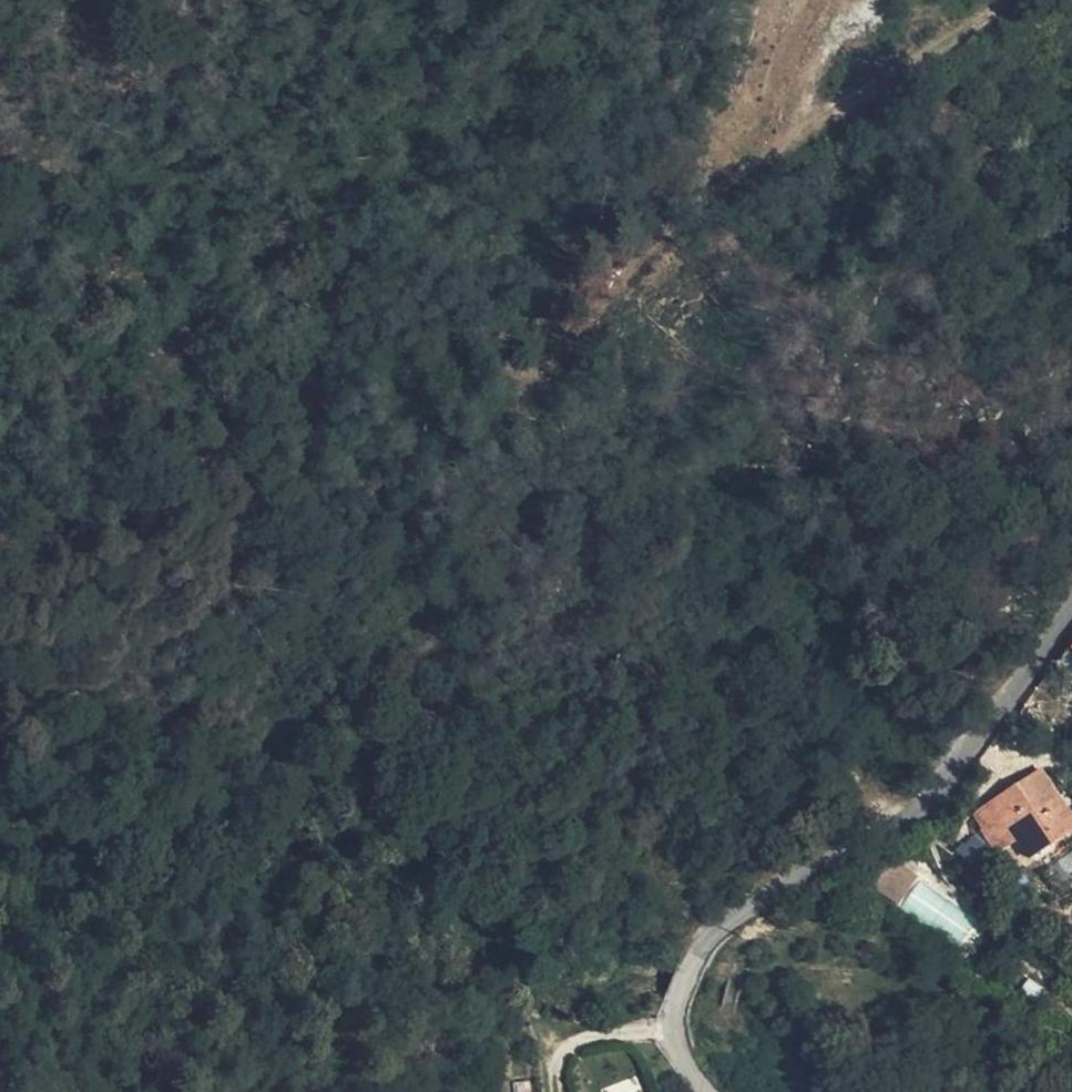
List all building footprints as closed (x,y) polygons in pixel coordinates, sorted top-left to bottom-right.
[(1059,757),(988,795),(996,811),(993,813),(1006,839),(1028,826),(1039,843),(1071,824),(1071,777),(1059,757)]
